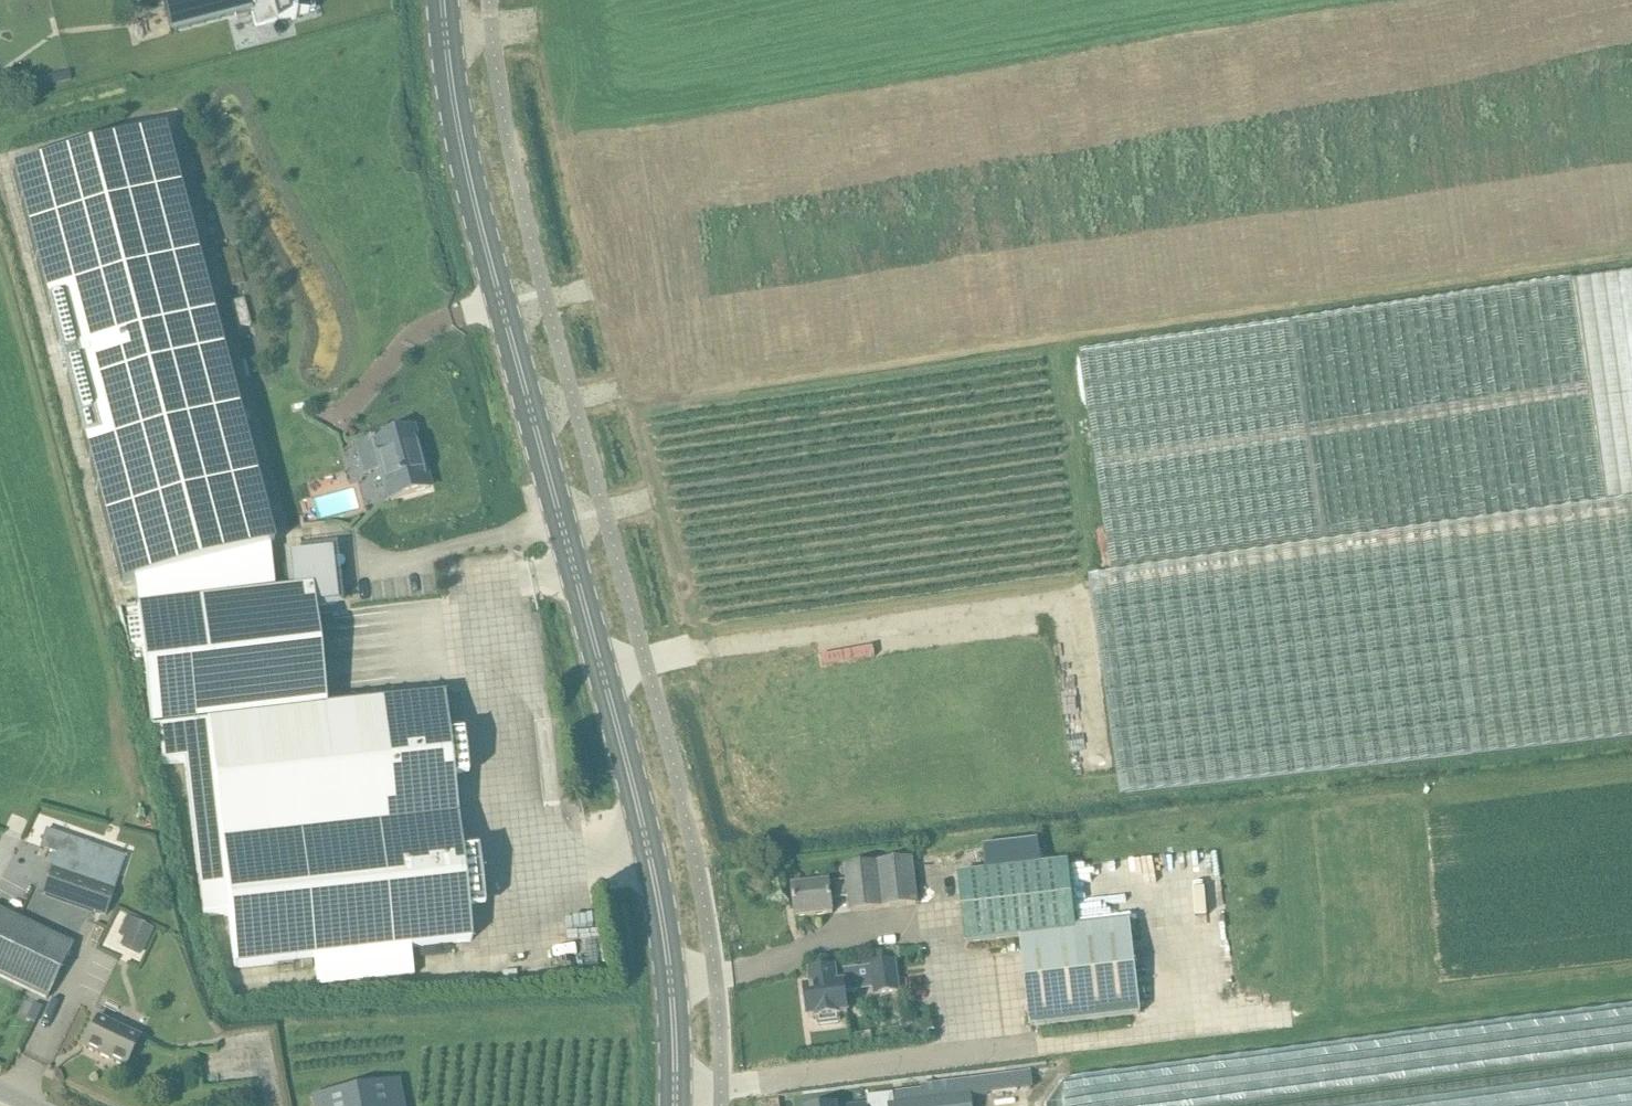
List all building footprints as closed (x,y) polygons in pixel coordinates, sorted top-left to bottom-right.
[(257,25),(275,20),(276,22),(314,11),(312,0),(162,0),(171,33),(253,12),(257,25)] [(292,591),(274,593),(269,548),(273,547),(163,131),(12,171),(122,587),(134,584),(151,732),(157,731),(161,765),(184,763),(202,920),(229,917),(234,966),(470,940),(443,697),(325,710),(313,606),(336,604),(330,552),(289,557),(292,591)] [(1572,281),(1572,279),(1078,350),(1111,574),(1089,578),(1120,796),(1216,785),(1631,738),(1631,273),(1572,281)] [(388,499),(428,488),(412,429),(356,445),(364,472),(379,467),(388,499)] [(1041,865),(1038,840),(983,846),(986,871),(958,875),(966,943),(1020,937),(1030,1027),(1141,1015),(1131,920),(1077,926),(1068,861),(1041,865)] [(52,868),(43,893),(105,915),(114,890),(119,875),(57,853),(52,868)] [(832,912),(831,899),(847,897),(849,912),(918,904),(913,859),(844,866),(846,881),(793,887),(796,916),(832,912)] [(47,1000),(73,944),(0,910),(0,978),(47,1000)] [(126,916),(117,934),(123,937),(120,945),(141,955),(153,929),(126,916)] [(898,991),(894,961),(871,964),(871,966),(835,970),(835,969),(810,972),(812,987),(804,988),(808,1017),(815,1016),(815,1018),(818,1017),(819,1024),(838,1021),(837,1015),(840,1015),(840,1013),(847,1012),(845,991),(857,990),(856,984),(873,982),(875,994),(898,991)] [(96,1016),(82,1046),(126,1067),(140,1037),(96,1016)] [(1031,1071),(922,1085),(922,1082),(906,1084),(907,1091),(867,1096),(868,1103),(839,1105),(974,1105),(973,1096),(1033,1089),(1031,1071)] [(399,1080),(310,1097),(312,1105),(404,1105),(399,1080)]
